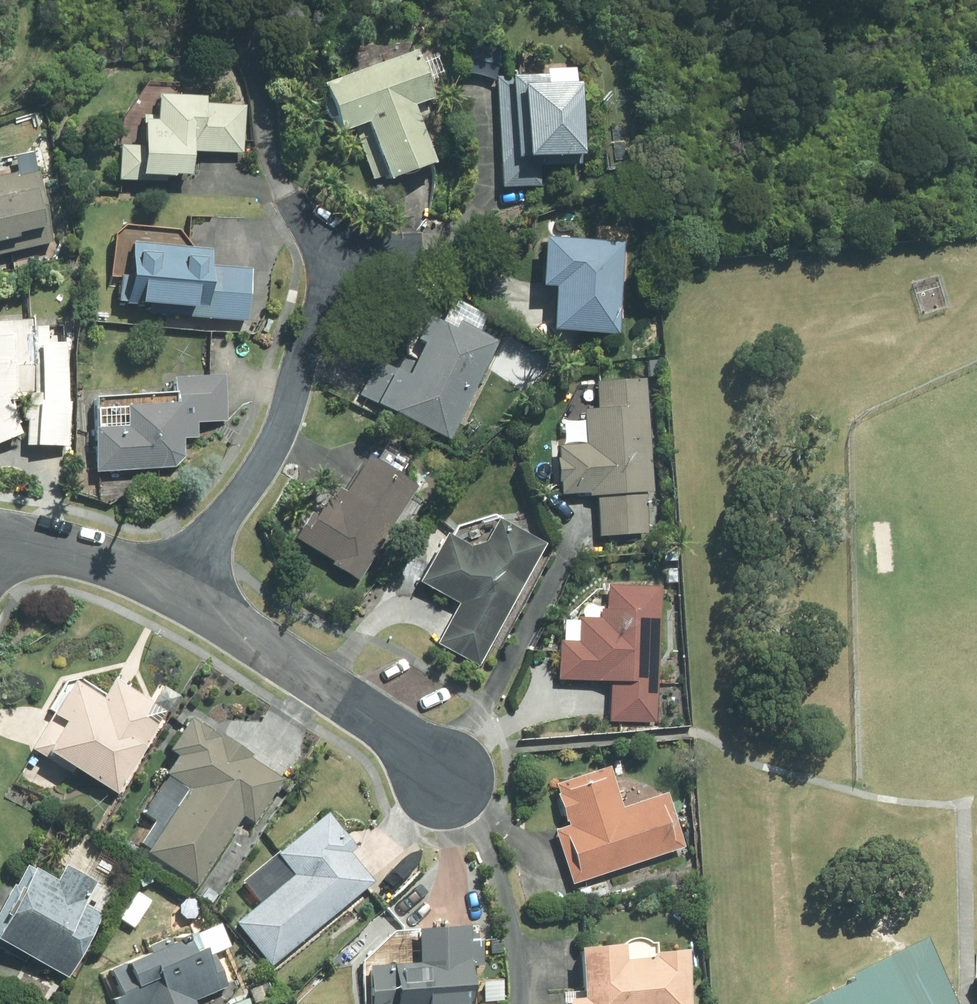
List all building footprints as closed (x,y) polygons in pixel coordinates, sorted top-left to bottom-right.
[(432,163),(411,107),(430,99),(412,51),(320,86),(339,134),(364,125),(385,181),(432,163)] [(497,77),(502,188),(541,187),(540,167),(581,166),(581,158),(584,158),(580,84),(576,84),(576,73),(497,77)] [(118,182),(166,183),(166,178),(173,179),(173,177),(191,177),(191,153),(243,154),(244,107),(203,106),(204,99),(156,97),(155,117),(144,116),(142,147),(119,147),(118,182)] [(51,244),(36,174),(15,178),(14,175),(0,178),(0,256),(51,244)] [(619,335),(624,243),(545,238),(542,288),(555,288),(552,332),(619,335)] [(246,322),(251,271),(210,267),(211,252),(130,245),(128,279),(119,278),(117,302),(126,303),(126,305),(148,307),(148,315),(246,322)] [(448,440),(496,342),(456,322),(452,331),(425,318),(413,342),(421,345),(414,359),(403,353),(394,372),(374,362),(357,395),(448,440)] [(30,323),(0,325),(0,444),(20,436),(6,403),(23,402),(22,423),(27,423),(26,446),(68,447),(69,404),(67,404),(64,346),(45,347),(44,329),(31,330),(30,323)] [(663,377),(662,363),(648,364),(649,377),(663,377)] [(94,474),(173,469),(182,460),(181,442),(196,441),(195,424),(227,423),(223,377),(173,380),(174,394),(93,400),(96,431),(91,431),(94,474)] [(649,535),(646,493),(654,493),(646,379),(596,383),(598,410),(584,411),(586,445),(558,447),(562,496),(589,494),(590,497),(597,497),(599,538),(649,535)] [(357,583),(416,488),(366,457),(343,494),(337,491),(330,503),(327,501),(324,506),(321,504),(313,517),(309,515),(294,539),(332,563),(330,567),(357,583)] [(437,645),(479,667),(545,546),(498,521),(485,545),(469,549),(445,536),(419,583),(458,604),(437,645)] [(656,723),(662,588),(608,586),(606,611),(600,611),(600,620),(579,620),(578,643),(560,643),(559,680),(599,681),(599,683),(610,683),(609,722),(656,723)] [(31,751),(71,775),(73,771),(117,797),(158,727),(157,726),(165,713),(151,705),(152,704),(113,681),(102,701),(72,683),(55,715),(53,714),(31,751)] [(197,727),(189,722),(169,753),(177,758),(166,776),(189,790),(147,855),(197,888),(243,818),(255,826),(283,781),(250,760),(252,757),(220,736),(219,739),(197,726),(197,727)] [(623,809),(610,768),(556,786),(559,796),(557,796),(566,823),(568,822),(569,827),(554,832),(572,886),(685,849),(667,795),(623,809)] [(270,967),(373,882),(349,853),(354,849),(325,814),(275,855),(292,876),(234,924),(270,967)] [(0,911),(0,951),(25,964),(28,958),(67,981),(102,917),(83,906),(95,886),(64,869),(55,885),(43,879),(44,877),(27,867),(16,888),(13,886),(0,911)] [(200,899),(210,906),(216,897),(206,891),(200,899)] [(465,928),(415,931),(417,964),(366,968),(369,1003),(472,1003),(469,966),(482,965),(480,942),(466,943),(465,928)] [(225,986),(210,951),(202,954),(194,936),(185,940),(183,936),(174,940),(176,943),(169,945),(167,940),(146,948),(149,955),(123,965),(123,964),(107,970),(117,995),(109,999),(111,1003),(142,1003),(144,1003),(194,1003),(192,1000),(225,986)] [(685,952),(654,955),(654,958),(624,961),(624,947),(578,951),(583,1000),(566,1001),(566,1003),(690,1003),(685,952)] [(808,1003),(954,1003),(932,961),(909,953),(886,964),(884,960),(846,978),(849,984),(808,1003)] [(273,997),(268,985),(249,993),(255,1003),(257,1003),(273,997)]
